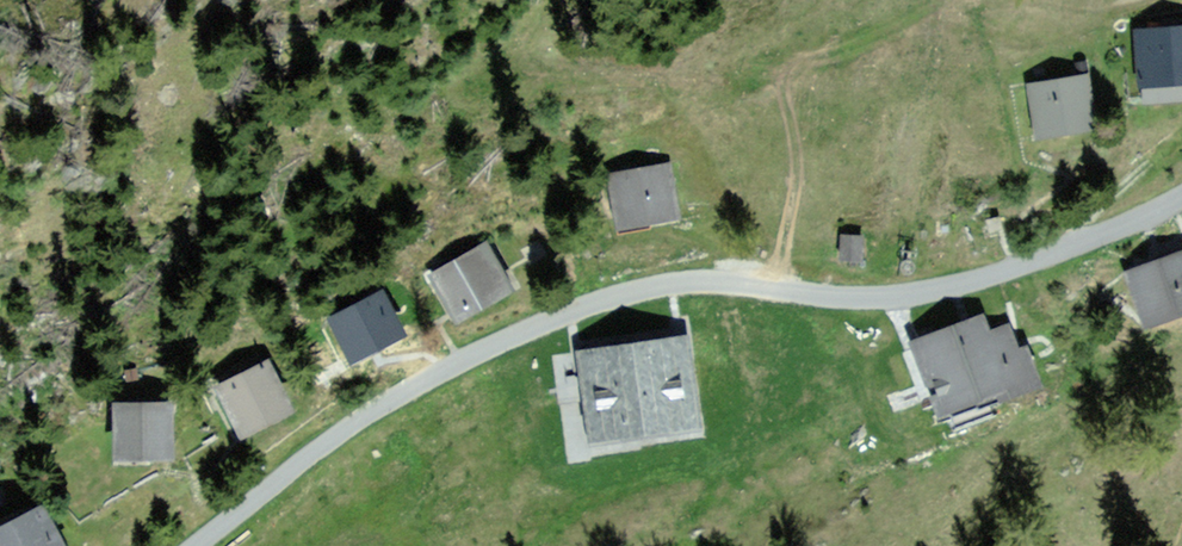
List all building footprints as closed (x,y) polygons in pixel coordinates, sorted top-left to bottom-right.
[(1141,35),(1146,101),(1181,98),(1181,32),(1180,32),(1180,22),(1164,23),(1164,33),(1141,35)] [(1090,122),(1083,79),(1034,88),(1041,129),(1090,122)] [(665,171),(615,179),(621,223),(673,213),(665,171)] [(1002,228),(999,217),(986,220),(989,232),(1002,228)] [(861,236),(842,235),(842,259),(861,260),(861,236)] [(509,284),(488,247),(436,276),(457,313),(509,284)] [(1131,273),(1145,316),(1181,303),(1181,255),(1131,273)] [(398,332),(380,297),(336,320),(355,355),(398,332)] [(966,342),(961,329),(923,344),(945,403),(982,388),(988,402),(1028,387),(1005,328),(966,342)] [(675,347),(592,359),(596,388),(584,390),(587,415),(599,414),(602,429),(685,418),(683,401),(695,400),(692,375),(679,377),(675,347)] [(264,367),(222,389),(242,428),(285,407),(264,367)] [(135,369),(126,370),(127,379),(137,378),(135,369)] [(166,408),(119,408),(119,453),(167,452),(166,408)] [(40,513),(0,534),(0,545),(57,545),(40,513)]
